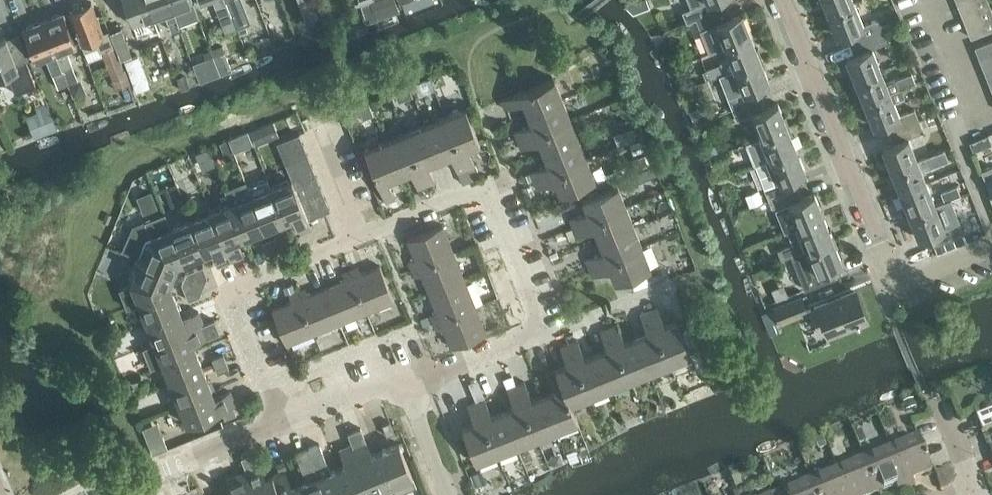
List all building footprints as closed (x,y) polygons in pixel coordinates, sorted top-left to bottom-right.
[(137,40),(156,32),(144,0),(121,0),(137,40)] [(152,17),(165,13),(172,31),(180,28),(178,24),(169,0),(146,0),(152,17)] [(178,24),(198,17),(200,16),(194,0),(169,0),(178,24)] [(224,0),(213,0),(221,20),(230,16),(224,0)] [(250,23),(241,0),(224,0),(230,16),(236,29),(250,23)] [(310,0),(299,0),(306,20),(316,17),(310,0)] [(379,17),(401,9),(398,0),(373,0),(379,17)] [(626,6),(633,13),(650,6),(648,0),(641,0),(626,6)] [(690,6),(681,10),(686,21),(694,18),(695,19),(723,8),(720,0),(687,0),(690,6)] [(826,12),(852,2),(851,0),(821,0),(826,12)] [(956,4),(960,15),(988,4),(986,0),(967,0),(956,4)] [(852,2),(826,12),(835,35),(848,29),(853,41),(881,29),(879,24),(877,18),(861,25),(852,2)] [(97,46),(113,90),(129,84),(106,30),(101,32),(89,3),(68,11),(84,51),(97,46)] [(960,15),(965,26),(991,15),(991,14),(988,4),(960,15)] [(723,8),(695,19),(708,53),(708,54),(724,47),(746,38),(749,37),(749,36),(746,29),(740,14),(728,19),(723,8)] [(68,85),(77,81),(72,65),(71,65),(66,54),(64,55),(61,47),(74,42),(63,13),(42,21),(68,85)] [(965,26),(969,38),(991,29),(991,15),(965,26)] [(889,26),(887,20),(879,24),(881,29),(889,26)] [(68,85),(42,21),(21,30),(33,58),(44,54),(48,62),(58,89),(68,85)] [(120,29),(109,33),(120,60),(131,56),(120,29)] [(858,52),(844,57),(854,80),(880,70),(870,47),(886,40),(881,29),(853,41),(858,52)] [(6,71),(15,93),(35,86),(25,61),(15,64),(4,36),(0,38),(0,74),(6,71)] [(729,59),(719,63),(720,64),(724,74),(759,60),(749,37),(746,38),(724,47),(729,59)] [(991,50),(991,40),(973,47),(977,57),(991,50)] [(981,67),(991,63),(991,50),(977,57),(981,67)] [(225,52),(213,56),(218,71),(220,74),(220,75),(232,71),(225,52)] [(212,54),(193,62),(200,78),(218,71),(213,56),(212,54)] [(724,74),(717,77),(730,109),(746,103),(760,97),(755,86),(767,81),(759,60),(724,74)] [(981,67),(986,78),(991,76),(991,63),(981,67)] [(720,64),(705,71),(709,81),(717,77),(724,74),(720,64)] [(880,70),(854,80),(863,103),(900,88),(900,90),(916,83),(912,74),(896,80),(886,84),(880,70)] [(185,74),(177,77),(181,87),(189,84),(185,74)] [(526,113),(562,99),(553,78),(501,100),(505,109),(522,102),(526,113)] [(77,81),(68,85),(73,97),(81,93),(84,87),(81,79),(77,81)] [(900,88),(863,103),(872,125),(885,120),(889,131),(918,120),(913,109),(898,115),(892,100),(903,96),(900,90),(900,88)] [(746,103),(730,109),(734,121),(746,116),(751,114),(760,136),(785,126),(777,104),(765,109),(760,97),(746,103)] [(517,140),(570,119),(562,99),(526,113),(531,124),(514,131),(517,140)] [(46,102),(35,107),(45,133),(57,128),(46,102)] [(699,105),(688,110),(693,123),(704,118),(699,105)] [(444,116),(466,169),(475,166),(467,148),(479,143),(465,108),(444,116)] [(356,109),(343,114),(344,116),(348,128),(356,125),(359,117),(356,109)] [(424,124),(439,160),(450,155),(457,173),(466,169),(444,116),(424,124)] [(543,153),(578,139),(570,119),(517,140),(521,149),(538,142),(543,153)] [(894,142),(881,147),(890,170),(916,159),(906,137),(922,131),(918,120),(889,131),(894,142)] [(405,132),(426,185),(435,182),(428,164),(439,160),(424,124),(405,132)] [(760,137),(747,142),(755,164),(794,148),(785,126),(760,136),(760,137)] [(265,142),(259,127),(250,131),(256,146),(265,142)] [(636,127),(624,132),(628,143),(640,138),(636,127)] [(249,131),(230,139),(235,152),(255,144),(249,131)] [(385,140),(399,176),(410,171),(417,189),(426,185),(405,132),(385,140)] [(298,133),(276,142),(281,153),(303,144),(298,133)] [(988,136),(969,143),(973,153),(991,146),(988,136)] [(534,180),(586,159),(578,139),(543,153),(547,165),(530,172),(533,179),(534,180)] [(630,143),(634,154),(644,150),(640,139),(630,143)] [(229,140),(221,143),(228,160),(236,157),(229,140)] [(399,176),(385,140),(364,149),(386,202),(394,198),(387,181),(399,176)] [(303,144),(281,153),(285,164),(307,155),(303,144)] [(715,146),(703,150),(706,156),(717,151),(715,146)] [(209,148),(196,153),(203,170),(216,165),(209,148)] [(794,148),(755,164),(764,187),(762,188),(766,198),(796,187),(792,175),(803,171),(794,148)] [(726,150),(709,157),(712,165),(729,158),(726,150)] [(927,156),(930,166),(947,160),(943,150),(927,156)] [(646,153),(634,158),(637,167),(650,162),(646,153)] [(307,155),(285,164),(289,175),(312,166),(307,155)] [(586,159),(534,180),(537,189),(554,182),(559,194),(595,179),(586,159)] [(916,159),(890,170),(899,192),(925,182),(916,159)] [(726,163),(711,168),(716,179),(730,173),(726,163)] [(312,166),(289,175),(291,179),(294,186),(316,177),(312,166)] [(475,166),(466,169),(470,180),(470,181),(472,180),(479,177),(475,166)] [(980,171),(991,197),(991,196),(991,166),(980,171)] [(466,169),(457,173),(462,183),(470,180),(466,169)] [(638,182),(648,178),(644,170),(634,174),(638,182)] [(530,172),(523,174),(526,182),(533,179),(530,172)] [(316,177),(294,186),(298,197),(320,188),(316,177)] [(291,179),(270,187),(284,220),(291,217),(297,233),(310,228),(307,219),(302,208),(298,197),(294,186),(291,179)] [(925,182),(899,192),(908,215),(934,205),(925,182)] [(247,184),(226,192),(230,204),(244,236),(264,228),(250,195),(252,195),(247,184)] [(531,185),(523,187),(527,196),(534,194),(531,185)] [(573,228),(626,206),(618,186),(582,200),(587,212),(569,219),(573,228)] [(957,186),(941,193),(944,201),(949,199),(949,201),(961,196),(957,186)] [(252,195),(250,195),(264,228),(284,220),(270,187),(252,195)] [(427,187),(418,191),(421,197),(429,194),(427,187)] [(796,187),(766,198),(771,210),(775,208),(785,232),(788,230),(822,216),(813,193),(801,199),(796,187)] [(164,188),(158,191),(160,197),(166,194),(164,188)] [(320,188),(298,197),(302,208),(325,198),(320,188)] [(759,190),(746,195),(750,205),(763,200),(759,190)] [(151,191),(138,196),(144,213),(158,207),(151,191)] [(325,198),(302,208),(307,219),(324,212),(329,210),(325,198)] [(934,205),(908,215),(917,237),(930,232),(935,244),(962,233),(958,221),(949,201),(949,199),(944,201),(934,205)] [(230,204),(210,212),(230,260),(242,255),(236,239),(244,236),(230,204)] [(626,206),(573,228),(576,236),(594,229),(598,240),(634,226),(626,206)] [(741,211),(730,215),(734,226),(738,225),(739,220),(742,215),(741,211)] [(210,212),(190,220),(204,253),(210,250),(217,265),(230,260),(210,212)] [(133,226),(122,250),(139,257),(138,259),(172,274),(178,260),(182,259),(170,228),(171,228),(165,213),(133,226)] [(780,249),(778,250),(781,259),(789,256),(831,239),(822,216),(788,230),(793,241),(794,243),(780,249)] [(171,228),(170,228),(182,259),(184,261),(204,253),(190,220),(171,228)] [(411,269),(453,252),(442,225),(407,239),(415,258),(408,261),(411,269)] [(634,226),(598,240),(603,251),(585,259),(589,267),(642,246),(634,226)] [(273,250),(280,248),(275,237),(269,240),(273,250)] [(831,239),(789,256),(803,289),(832,278),(828,267),(840,262),(831,239)] [(273,250),(269,240),(261,243),(265,254),(273,250)] [(642,246),(589,267),(593,276),(610,269),(615,281),(639,271),(647,268),(650,267),(642,246)] [(429,293),(464,279),(453,252),(411,269),(415,277),(421,274),(429,293)] [(130,283),(119,288),(127,308),(138,303),(169,291),(167,287),(172,274),(138,259),(136,258),(134,262),(127,277),(130,283)] [(349,269),(366,312),(394,301),(379,265),(360,273),(357,266),(349,269)] [(193,270),(194,273),(206,278),(207,276),(202,266),(193,270)] [(767,266),(756,270),(759,279),(770,275),(767,266)] [(647,268),(639,271),(643,279),(651,276),(647,268)] [(325,287),(340,322),(366,312),(349,269),(341,273),(344,279),(325,287)] [(191,281),(194,273),(193,270),(186,273),(184,278),(191,281)] [(194,273),(191,281),(203,286),(206,278),(194,273)] [(191,281),(184,278),(181,284),(184,291),(188,289),(191,281)] [(433,322),(475,305),(464,279),(429,293),(436,311),(429,314),(433,322)] [(191,281),(188,289),(199,294),(203,286),(191,281)] [(293,283),(284,287),(286,293),(295,289),(293,283)] [(296,291),(313,333),(340,322),(325,287),(306,294),(303,288),(296,291)] [(188,289),(184,291),(188,300),(198,296),(199,294),(188,289)] [(169,291),(138,303),(146,323),(179,310),(171,290),(169,291)] [(313,333),(296,291),(288,294),(290,300),(271,308),(286,344),(313,333)] [(827,334),(863,320),(852,293),(817,307),(827,334)] [(778,322),(804,311),(799,298),(773,309),(778,322)] [(475,305),(433,322),(436,330),(442,328),(450,347),(486,333),(475,305)] [(648,311),(669,363),(690,355),(675,319),(664,324),(657,307),(648,311)] [(179,310),(146,323),(154,343),(203,324),(198,311),(183,318),(179,310)] [(635,336),(649,371),(669,363),(648,311),(639,314),(647,331),(635,336)] [(427,316),(419,319),(422,327),(430,324),(427,316)] [(154,343),(143,348),(152,368),(162,364),(195,350),(192,343),(219,332),(214,319),(203,324),(154,343)] [(608,327),(629,379),(649,371),(635,336),(624,341),(616,323),(608,327)] [(595,352),(609,387),(629,379),(608,327),(599,330),(606,348),(595,352)] [(119,338),(107,343),(110,350),(122,345),(119,338)] [(568,343),(589,395),(609,387),(595,352),(584,357),(576,339),(568,343)] [(555,368),(569,403),(589,395),(568,343),(559,346),(566,364),(555,368)] [(195,350),(162,364),(170,383),(203,370),(195,350)] [(214,366),(225,361),(222,354),(211,359),(214,366)] [(214,366),(217,373),(228,368),(225,361),(214,366)] [(569,403),(555,368),(546,372),(553,390),(542,394),(557,429),(577,421),(569,403)] [(203,370),(170,383),(170,384),(178,403),(211,390),(205,374),(203,370)] [(515,385),(537,437),(557,429),(542,394),(530,399),(524,381),(515,385)] [(502,410),(517,446),(537,437),(515,385),(506,389),(513,406),(502,410)] [(211,390),(178,403),(187,424),(222,410),(233,405),(235,404),(230,392),(214,398),(211,390)] [(517,446),(502,410),(491,415),(483,398),(475,401),(497,454),(517,446)] [(912,399),(904,402),(907,410),(914,408),(912,399)] [(462,427),(476,462),(497,454),(475,401),(466,405),(473,422),(462,427)] [(236,413),(233,405),(222,410),(225,418),(236,413)] [(977,416),(982,431),(991,427),(991,410),(977,416)] [(389,422),(382,425),(387,436),(394,433),(389,422)] [(361,428),(348,433),(352,444),(371,493),(391,485),(378,452),(371,455),(361,428)] [(860,430),(854,433),(858,443),(864,440),(860,430)] [(917,435),(889,446),(906,488),(914,485),(911,478),(931,470),(917,435)] [(822,436),(815,439),(819,449),(826,446),(822,436)] [(163,437),(149,443),(153,455),(168,448),(163,437)] [(306,448),(325,494),(349,494),(338,468),(330,471),(319,443),(306,448)] [(338,468),(349,494),(367,494),(371,493),(352,444),(351,445),(339,449),(346,465),(338,468)] [(378,452),(391,485),(395,494),(396,494),(416,487),(412,477),(399,444),(398,444),(378,452)] [(868,455),(865,446),(859,449),(863,457),(868,455)] [(868,455),(863,457),(877,492),(895,485),(898,492),(906,488),(889,446),(868,455)] [(295,453),(306,481),(298,484),(302,494),(325,494),(306,448),(295,453)] [(241,458),(246,471),(255,494),(279,494),(271,477),(264,479),(253,453),(241,458)] [(836,468),(847,494),(870,494),(877,492),(863,457),(836,468)] [(285,460),(277,463),(281,472),(288,468),(285,460)] [(809,478),(816,494),(847,494),(836,468),(809,478)] [(246,471),(225,479),(229,488),(226,489),(226,491),(215,494),(255,494),(246,471)] [(271,477),(279,494),(302,494),(298,484),(291,487),(284,471),(271,477)] [(480,471),(470,475),(475,486),(485,482),(480,471)] [(775,492),(776,494),(816,494),(809,478),(782,489),(775,492)]
